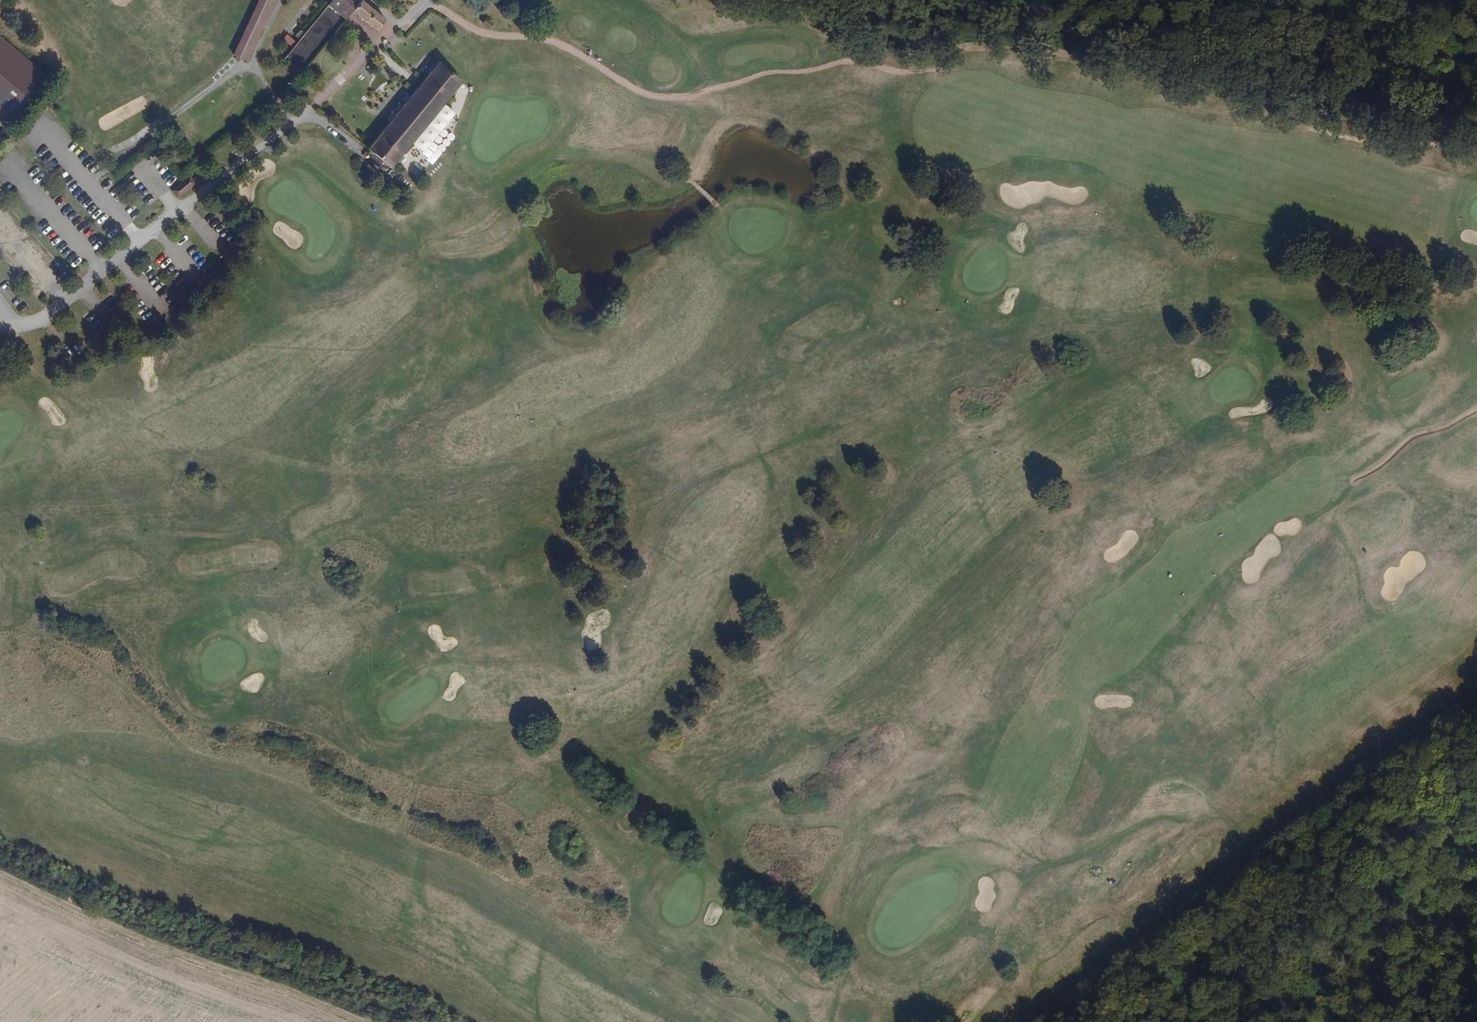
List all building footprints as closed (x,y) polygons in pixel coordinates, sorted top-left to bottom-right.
[(233,56),(247,62),(273,0),(257,0),(233,56)] [(286,59),(303,72),(345,20),(353,10),(361,0),(334,0),(286,59)] [(362,0),(361,0),(353,10),(378,30),(386,19),(362,0)] [(0,35),(0,116),(11,125),(53,77),(0,35)] [(438,63),(370,148),(394,168),(415,143),(426,152),(457,114),(446,106),(464,84),(438,63)] [(186,175),(169,188),(177,197),(194,184),(186,175)]
